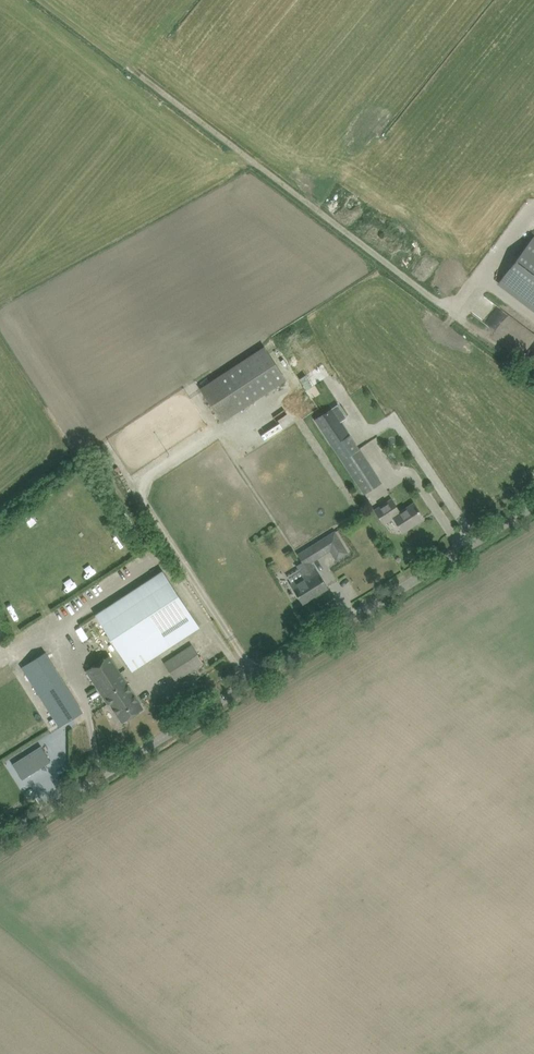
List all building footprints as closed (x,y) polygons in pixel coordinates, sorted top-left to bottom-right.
[(532,238),(499,282),(533,309),(533,239),(532,238)] [(200,389),(221,422),(285,380),(264,347),(200,389)] [(533,371),(533,353),(525,365),(533,371)] [(285,358),(280,362),(289,375),(295,371),(285,358)] [(340,421),(332,409),(315,420),(324,432),(340,421)] [(374,471),(350,435),(333,446),(364,493),(377,485),(370,474),(374,471)] [(375,510),(384,524),(393,517),(403,532),(423,518),(414,503),(400,512),(391,499),(375,510)] [(358,512),(351,517),(354,520),(360,516),(358,512)] [(302,575),(295,580),(307,600),(327,588),(316,569),(315,569),(311,562),(330,550),(332,553),(343,546),(334,530),(297,553),(304,564),(298,568),(302,575)] [(148,660),(199,627),(162,571),(95,615),(129,667),(130,667),(127,662),(143,652),(148,660)] [(165,663),(176,680),(202,662),(192,646),(165,663)] [(21,667),(54,718),(59,727),(83,712),(45,652),(21,667)] [(108,704),(110,703),(122,722),(143,709),(109,656),(86,670),(108,704)] [(50,761),(41,747),(13,764),(22,779),(50,761)]
